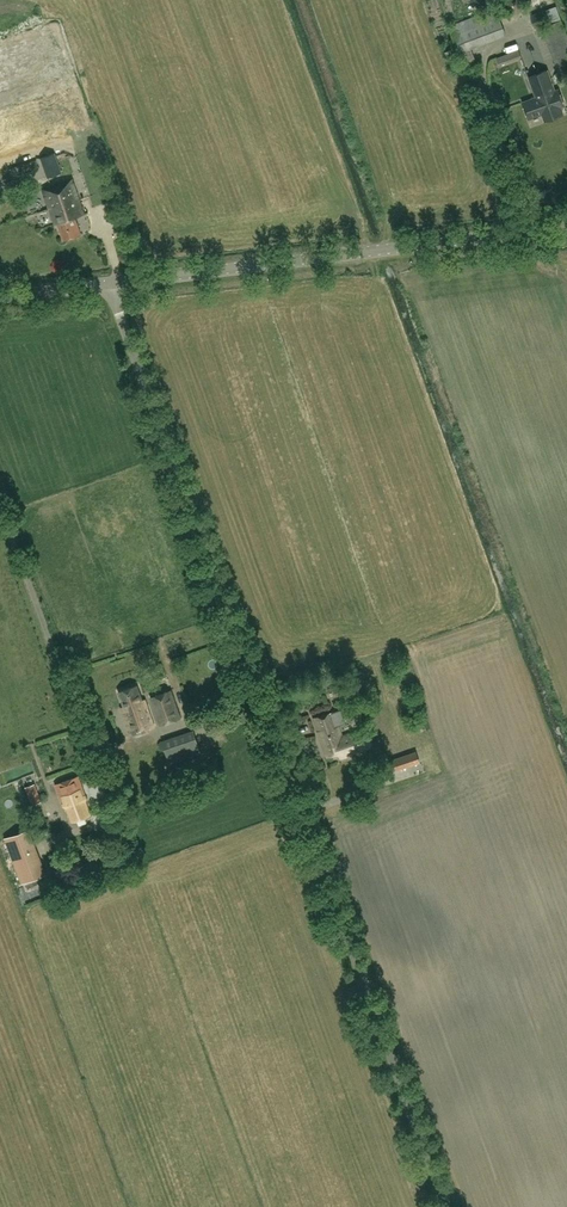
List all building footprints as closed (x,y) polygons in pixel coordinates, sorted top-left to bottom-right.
[(512,14),(524,11),(526,1),(525,0),(506,0),(503,6),(512,14)] [(496,9),(448,26),(464,70),(476,66),(470,48),(505,35),(496,9)] [(546,9),(529,15),(534,28),(550,22),(546,9)] [(519,50),(496,59),(499,66),(521,57),(519,50)] [(548,70),(538,73),(555,118),(564,115),(562,108),(565,107),(558,88),(555,90),(548,70)] [(555,118),(538,73),(528,77),(535,97),(521,102),(528,120),(541,115),(544,122),(555,118)] [(62,172),(55,152),(40,158),(47,177),(62,172)] [(73,179),(43,189),(55,224),(57,223),(63,240),(80,234),(75,217),(84,213),(73,179)] [(137,685),(118,691),(124,707),(121,708),(131,734),(154,726),(145,701),(143,701),(137,685)] [(170,690),(151,697),(161,725),(180,718),(170,690)] [(360,730),(342,736),(333,711),(314,718),(327,757),(333,755),(339,753),(341,759),(352,755),(351,753),(370,746),(367,735),(362,737),(360,730)] [(161,740),(169,763),(200,753),(193,730),(161,740)] [(393,772),(420,763),(416,751),(389,760),(393,772)] [(313,772),(316,782),(326,779),(323,769),(313,772)] [(79,777),(56,785),(60,796),(62,795),(72,823),(90,816),(80,789),(83,788),(79,777)] [(41,802),(35,784),(25,787),(31,805),(41,802)] [(29,829),(4,838),(21,884),(46,875),(29,829)] [(72,879),(62,875),(55,883),(60,893),(71,890),(72,879)]
